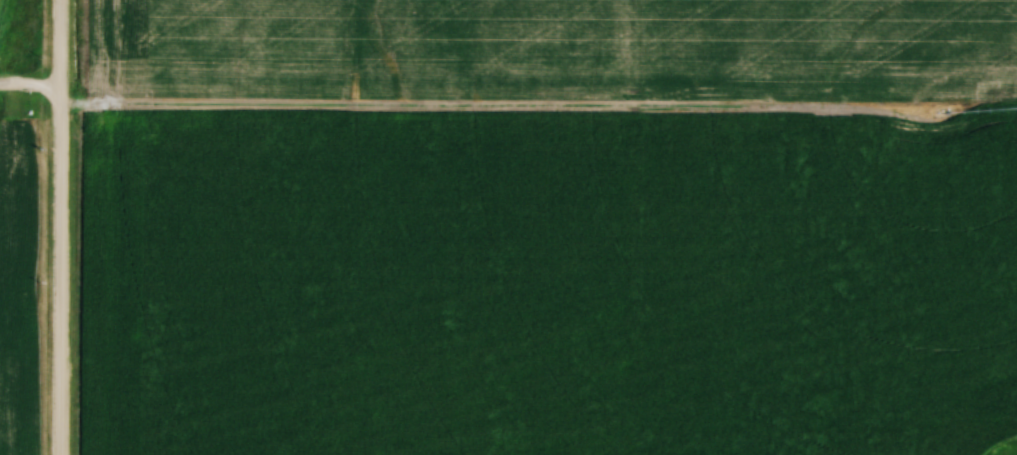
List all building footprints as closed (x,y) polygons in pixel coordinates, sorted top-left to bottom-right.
[(743,236),(738,229),(735,231),(731,225),(723,230),(732,243),(743,236)]
